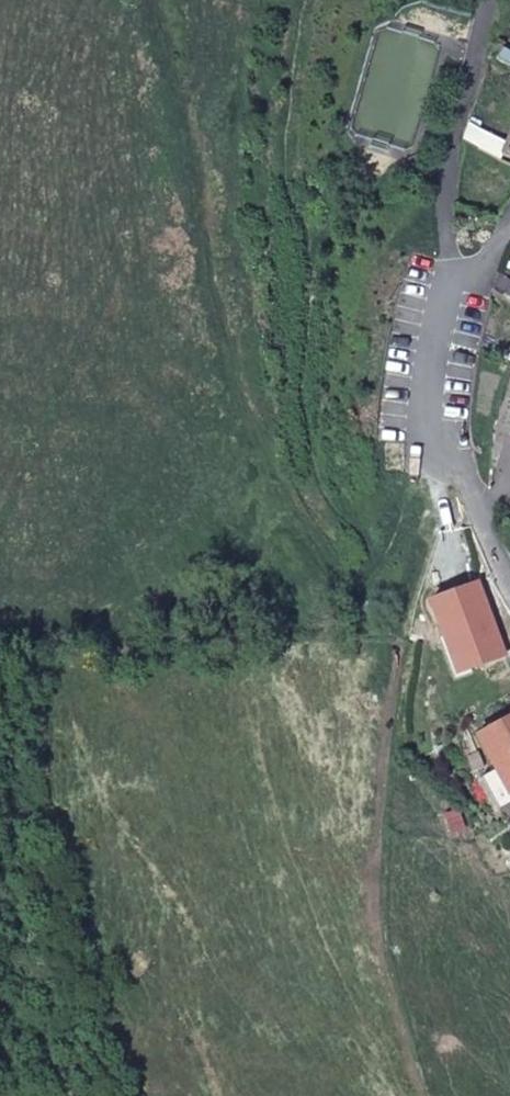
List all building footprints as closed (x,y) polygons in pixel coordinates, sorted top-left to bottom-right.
[(478,580),(431,598),(444,632),(462,640),(471,665),(505,652),(478,580)] [(462,640),(444,632),(459,670),(471,665),(462,640)] [(479,731),(499,767),(509,787),(509,713),(479,731)] [(499,767),(483,775),(500,805),(509,800),(509,787),(499,767)]
